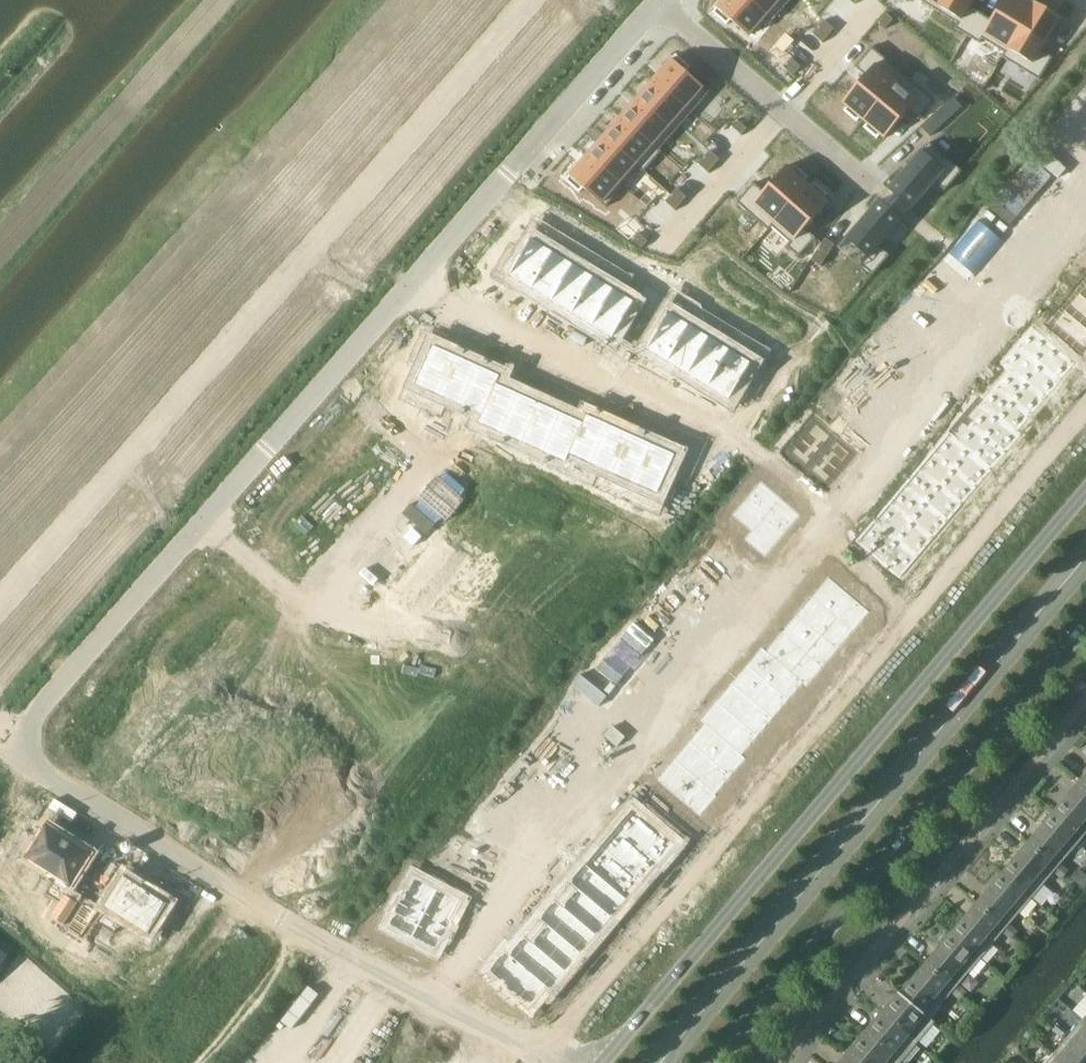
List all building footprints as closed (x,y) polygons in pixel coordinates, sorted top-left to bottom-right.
[(713,13),(728,25),(732,21),(749,36),(767,16),(768,15),(750,0),(724,0),(713,13)] [(768,15),(767,16),(773,22),(790,2),(788,0),(750,0),(768,15)] [(936,10),(942,0),(919,0),(936,10)] [(936,10),(958,24),(955,28),(967,36),(981,14),(970,7),(975,0),(942,0),(936,10)] [(967,36),(980,44),(983,39),(1005,53),(1006,53),(1035,5),(1034,5),(1031,3),(1033,0),(1005,0),(992,21),(981,14),(967,36)] [(1005,53),(1002,57),(1039,80),(1053,58),(1041,51),(1061,18),(1036,3),(1034,5),(1035,5),(1006,53),(1005,53)] [(887,14),(878,24),(885,30),(894,20),(887,14)] [(825,21),(819,27),(829,36),(835,29),(825,21)] [(819,27),(813,34),(823,43),(829,36),(819,27)] [(866,76),(843,103),(847,107),(844,111),(858,122),(861,118),(864,121),(904,74),(872,47),(855,67),(866,76)] [(677,55),(654,80),(692,113),(710,93),(687,72),(691,67),(677,55)] [(792,58),(786,65),(796,74),(802,67),(792,58)] [(904,74),(864,121),(868,124),(864,128),(878,139),(881,135),(885,139),(908,112),(919,120),(935,100),(904,74)] [(654,80),(638,99),(676,132),(692,113),(654,80)] [(638,99),(621,118),(659,151),(660,150),(676,132),(638,99)] [(938,112),(921,127),(930,137),(947,121),(938,112)] [(621,118),(605,136),(641,168),(640,169),(644,172),(662,152),(660,150),(659,151),(621,118)] [(738,120),(732,127),(742,135),(748,128),(738,120)] [(605,136),(588,155),(624,187),(640,169),(641,168),(605,136)] [(929,143),(889,189),(912,209),(935,182),(945,191),(962,171),(929,143)] [(710,151),(705,158),(715,166),(720,160),(710,151)] [(588,155),(566,181),(580,193),(584,188),(606,207),(624,187),(588,155)] [(705,158),(699,164),(709,173),(715,166),(705,158)] [(754,183),(737,203),(769,231),(772,227),(772,226),(809,184),(805,181),(809,177),(796,166),(792,169),(788,166),(765,192),(754,183)] [(809,184),(772,226),(772,227),(791,243),(788,247),(799,257),(816,238),(806,229),(829,202),(825,198),(828,195),(815,183),(812,187),(809,184)] [(677,189),(672,195),(682,204),(687,197),(677,189)] [(672,195),(666,202),(676,211),(682,204),(672,195)] [(880,200),(847,239),(868,257),(861,265),(873,275),(890,256),(879,247),(903,220),(880,200)] [(571,208),(565,219),(572,224),(579,212),(571,208)] [(579,212),(572,224),(580,228),(587,217),(579,212)] [(1069,232),(1060,242),(1067,248),(1076,238),(1069,232)] [(638,233),(633,240),(643,248),(648,242),(649,241),(638,233)] [(605,235),(600,243),(612,250),(616,242),(605,235)] [(515,257),(506,273),(510,275),(510,276),(532,289),(555,252),(533,238),(519,260),(515,257)] [(826,238),(811,260),(821,266),(835,245),(826,238)] [(616,242),(612,250),(623,257),(628,249),(616,242)] [(1060,242),(1051,252),(1058,259),(1067,248),(1060,242)] [(707,265),(712,258),(702,249),(696,256),(707,265)] [(555,252),(532,289),(552,302),(575,264),(555,252)] [(575,264),(552,302),(572,314),(595,276),(575,264)] [(1039,266),(1031,276),(1038,282),(1046,272),(1039,266)] [(736,273),(731,279),(741,288),(747,281),(736,273)] [(595,276),(572,314),(593,326),(616,289),(595,276)] [(1031,276),(1022,286),(1029,292),(1038,282),(1031,276)] [(747,281),(741,288),(751,297),(757,290),(747,281)] [(616,289),(593,326),(613,339),(614,339),(631,312),(645,321),(659,297),(644,288),(636,301),(616,289)] [(1065,305),(1085,323),(1085,294),(1080,288),(1065,305)] [(659,297),(645,321),(659,329),(647,349),(668,362),(691,325),(670,312),(674,306),(659,297)] [(1050,323),(1084,352),(1085,350),(1085,323),(1065,305),(1050,323)] [(764,314),(774,322),(779,316),(769,307),(764,314)] [(998,314),(990,324),(997,330),(1005,320),(998,314)] [(990,324),(981,334),(988,340),(997,330),(990,324)] [(691,325),(668,362),(688,375),(711,337),(691,325)] [(1040,335),(1025,353),(1059,382),(1074,364),(1040,335)] [(711,337),(688,375),(708,387),(731,349),(711,337)] [(427,362),(416,385),(440,396),(458,356),(434,345),(430,343),(422,360),(427,362)] [(969,348),(961,358),(968,364),(976,354),(969,348)] [(731,349),(708,387),(731,401),(754,363),(731,349)] [(1025,353),(1010,370),(1044,399),(1059,382),(1025,353)] [(458,356),(440,396),(462,406),(480,366),(458,356)] [(961,358),(952,368),(959,374),(968,364),(961,358)] [(480,366),(462,406),(482,415),(483,416),(498,383),(499,384),(502,376),(480,366)] [(1010,370),(996,387),(1030,416),(1044,399),(1010,370)] [(940,382),(931,392),(938,398),(947,388),(940,382)] [(482,415),(479,423),(501,433),(519,393),(499,384),(498,383),(483,416),(482,415)] [(864,383),(858,390),(868,398),(874,392),(864,383)] [(996,387),(981,405),(1019,437),(1020,436),(1016,432),(1030,416),(996,387)] [(874,392),(868,398),(878,407),(884,400),(874,392)] [(931,392),(923,402),(930,408),(938,398),(931,392)] [(519,393),(501,433),(523,443),(541,403),(519,393)] [(541,403),(523,443),(544,453),(563,413),(541,403)] [(984,409),(971,425),(1005,454),(1019,437),(981,405),(984,409)] [(563,413),(544,453),(567,463),(571,455),(570,455),(584,422),(583,422),(563,413)] [(584,422),(570,455),(571,455),(591,464),(609,424),(587,414),(583,422),(584,422)] [(911,416),(902,426),(909,432),(918,422),(911,416)] [(816,419),(787,453),(807,470),(836,436),(816,419)] [(428,421),(423,427),(432,435),(437,429),(428,421)] [(609,424),(591,464),(613,474),(631,434),(609,424)] [(971,425),(956,442),(990,471),(1005,454),(971,425)] [(902,426),(894,436),(901,442),(909,432),(902,426)] [(417,433),(427,442),(432,435),(423,427),(417,433)] [(449,434),(444,446),(452,449),(457,437),(449,434)] [(631,434),(613,474),(634,484),(653,443),(631,434)] [(836,436),(807,470),(827,487),(856,453),(836,436)] [(956,442),(942,459),(976,488),(990,471),(956,442)] [(653,443),(634,484),(658,494),(677,454),(653,443)] [(882,450),(873,460),(880,466),(889,456),(882,450)] [(480,458),(475,470),(483,473),(488,461),(480,458)] [(942,459),(927,476),(961,505),(976,488),(942,459)] [(873,460),(864,470),(871,476),(880,466),(873,460)] [(488,461),(483,473),(491,477),(496,465),(488,461)] [(927,476),(913,493),(947,522),(961,505),(927,476)] [(523,477),(518,489),(526,493),(532,481),(523,477)] [(532,481),(526,493),(534,497),(540,484),(532,481)] [(759,483),(730,517),(750,534),(779,499),(759,483)] [(852,484),(843,495),(850,500),(859,490),(852,484)] [(913,493),(899,510),(933,539),(947,522),(913,493)] [(843,495),(834,505),(841,511),(850,500),(843,495)] [(566,499),(560,511),(569,515),(574,503),(566,499)] [(779,499),(750,534),(770,550),(799,516),(779,499)] [(574,503),(569,515),(577,518),(582,506),(574,503)] [(645,508),(627,529),(641,541),(659,520),(645,508)] [(899,510),(883,529),(917,557),(933,539),(899,510)] [(609,518),(604,530),(612,534),(617,522),(609,518)] [(883,529),(866,549),(900,577),(917,557),(883,529)] [(445,530),(415,563),(435,580),(464,547),(445,530)] [(464,547),(435,580),(452,595),(481,562),(464,547)] [(787,559),(779,569),(786,575),(794,565),(787,559)] [(481,562),(452,595),(471,612),(500,579),(481,562)] [(707,568),(701,575),(711,584),(717,577),(707,568)] [(779,569),(770,579),(777,585),(786,575),(779,569)] [(717,577),(711,584),(722,592),(727,585),(717,577)] [(837,584),(820,604),(854,632),(871,612),(837,584)] [(757,595),(748,605),(755,611),(764,601),(757,595)] [(820,604),(804,622),(838,650),(854,632),(820,604)] [(748,605),(739,615),(746,621),(755,611),(748,605)] [(804,622),(789,640),(823,669),(838,650),(804,622)] [(726,631),(717,641),(724,647),(733,637),(726,631)] [(771,654),(770,654),(808,687),(823,669),(789,640),(775,657),(771,654)] [(717,641),(708,651),(715,657),(724,647),(717,641)] [(770,654),(755,673),(789,701),(803,684),(807,687),(808,687),(770,654)] [(319,662),(303,705),(329,713),(341,669),(319,662)] [(695,667),(686,677),(693,683),(702,673),(695,667)] [(755,673),(739,691),(773,719),(789,701),(755,673)] [(686,677),(677,687),(684,693),(693,683),(686,677)] [(739,691),(724,709),(758,737),(773,719),(739,691)] [(664,703),(655,713),(662,719),(671,709),(664,703)] [(724,709),(709,727),(747,759),(747,758),(743,755),(758,737),(724,709)] [(655,713),(646,723),(653,729),(662,719),(655,713)] [(613,725),(604,735),(617,747),(626,737),(613,725)] [(712,731),(697,748),(731,777),(747,759),(709,727),(708,728),(712,731)] [(626,746),(617,757),(624,763),(633,752),(626,746)] [(697,748),(682,766),(718,797),(718,796),(717,794),(731,777),(697,748)] [(682,766),(665,786),(701,817),(718,797),(682,766)] [(604,772),(595,782),(602,789),(611,778),(604,772)] [(1054,812),(1083,837),(1085,834),(1085,788),(1079,782),(1054,812)] [(574,806),(566,816),(573,822),(581,812),(574,806)] [(1028,843),(1066,875),(1069,870),(1061,863),(1083,837),(1054,812),(1028,843)] [(641,815),(624,835),(660,865),(677,845),(641,815)] [(566,816),(557,826),(564,832),(573,822),(566,816)] [(34,838),(26,851),(30,854),(28,857),(58,877),(48,893),(61,902),(52,917),(65,925),(79,903),(66,895),(92,854),(48,826),(38,841),(34,838)] [(306,830),(283,867),(304,880),(327,842),(306,830)] [(624,835),(609,853),(643,882),(658,864),(659,866),(660,865),(624,835)] [(472,839),(466,846),(476,854),(482,847),(472,839)] [(327,842),(304,880),(325,893),(348,855),(327,842)] [(544,842),(535,852),(542,858),(550,848),(544,842)] [(1032,898),(1054,872),(1062,879),(1066,875),(1028,843),(1003,873),(1032,898)] [(482,847),(476,854),(486,863),(492,856),(482,847)] [(535,852),(526,862),(533,868),(542,858),(535,852)] [(609,853),(594,871),(628,900),(643,882),(609,853)] [(594,871),(578,889),(612,918),(628,900),(594,871)] [(1003,873),(977,903),(1015,935),(1018,930),(1010,923),(1032,898),(1003,873)] [(108,908),(98,923),(115,933),(125,919),(150,935),(170,903),(126,875),(105,906),(108,908)] [(513,878),(504,888),(511,894),(520,884),(513,878)] [(400,914),(393,928),(416,940),(437,900),(413,888),(409,898),(407,897),(398,913),(400,914)] [(504,888),(495,898),(502,904),(511,894),(504,888)] [(578,889),(563,907),(597,936),(612,918),(578,889)] [(437,900),(416,940),(439,952),(447,938),(449,939),(457,923),(455,922),(460,912),(437,900)] [(84,903),(68,929),(82,939),(99,913),(84,903)] [(1011,939),(1015,935),(977,903),(952,933),(981,958),(1003,932),(1011,939)] [(563,907),(548,925),(582,954),(597,936),(563,907)] [(479,918),(473,930),(481,934),(488,922),(479,918)] [(548,925),(532,943),(566,972),(582,954),(548,925)] [(473,930),(467,941),(475,946),(481,934),(473,930)] [(952,933),(926,963),(964,995),(967,991),(959,984),(981,958),(952,933)] [(532,943),(516,963),(517,963),(518,962),(551,990),(566,972),(532,943)] [(512,959),(496,978),(504,985),(503,986),(517,998),(518,997),(530,1007),(546,988),(550,991),(551,990),(518,962),(517,963),(516,963),(512,959)] [(926,963),(901,993),(930,1018),(952,993),(960,1000),(964,995),(926,963)] [(900,992),(882,1012),(918,1042),(935,1022),(930,1018),(901,993),(900,992)] [(865,1032),(901,1062),(911,1062),(905,1058),(918,1042),(882,1012),(865,1032)] [(1068,1036),(1085,1051),(1085,1022),(1083,1019),(1068,1036)] [(901,1062),(865,1032),(848,1052),(861,1062),(900,1062),(901,1062)] [(1054,1054),(1065,1062),(1085,1062),(1085,1051),(1068,1036),(1054,1054)] [(18,1054),(0,1041),(0,1062),(11,1062),(18,1054)] [(848,1052),(839,1062),(861,1062),(848,1052)] [(63,1062),(88,1062),(69,1053),(63,1062)] [(1046,1062),(1065,1062),(1054,1054),(1046,1062)]
